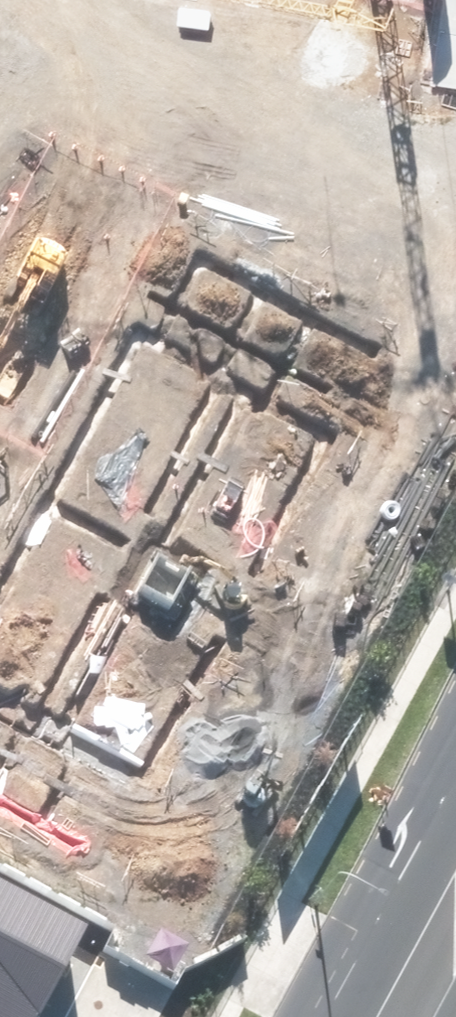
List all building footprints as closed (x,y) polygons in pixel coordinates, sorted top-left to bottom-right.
[(440,85),(455,87),(455,0),(454,0),(440,85)] [(22,159),(0,146),(0,197),(22,159)] [(0,599),(0,704),(133,776),(373,343),(195,245),(0,599)] [(0,891),(0,1016),(29,1016),(75,930),(0,891)]
